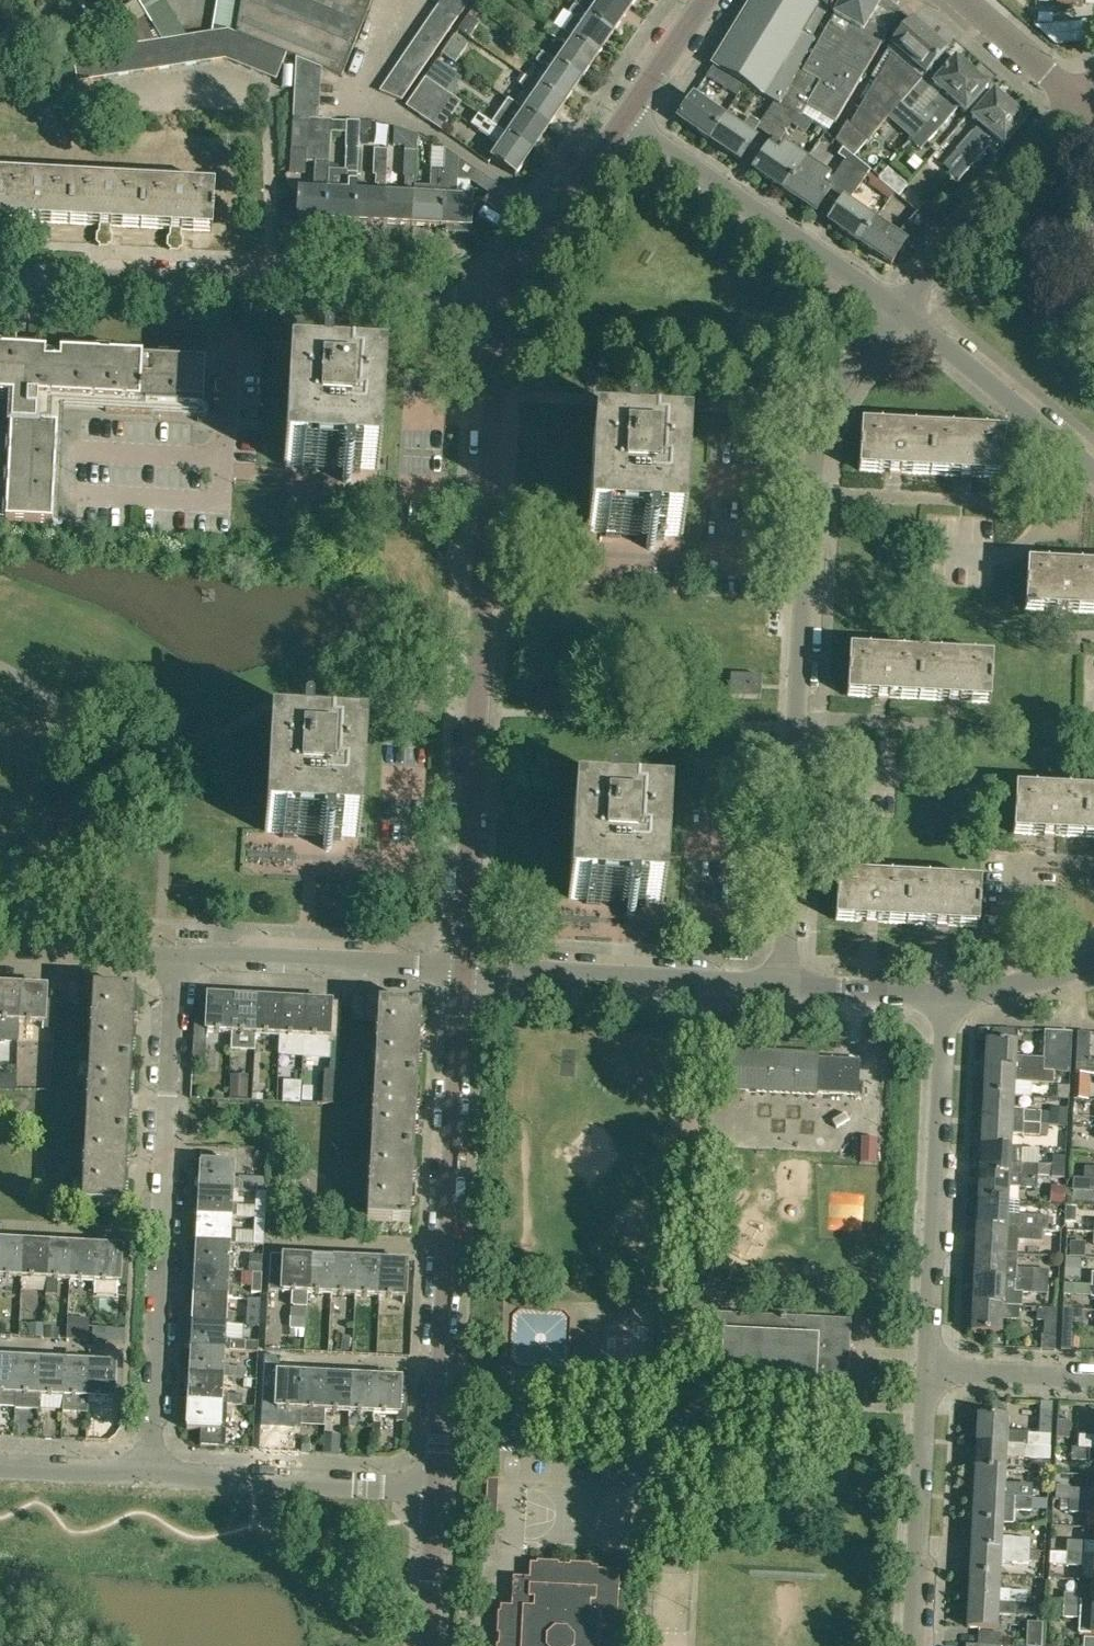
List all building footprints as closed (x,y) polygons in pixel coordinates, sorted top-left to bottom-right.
[(138,5),(135,0),(102,0),(114,19),(138,5)] [(151,15),(168,4),(166,0),(148,0),(143,3),(151,15)] [(323,68),(343,76),(374,0),(242,0),(236,34),(247,38),(260,43),(272,48),(287,54),(297,58),(323,68)] [(467,6),(457,0),(443,0),(440,5),(459,18),(467,6)] [(590,14),(614,31),(631,7),(620,0),(578,0),(575,4),(590,14)] [(834,0),(755,0),(715,66),(747,86),(774,104),(780,107),(786,96),(816,41),(812,39),(834,0)] [(786,96),(780,107),(785,110),(797,116),(801,118),(807,107),(835,123),(889,32),(896,39),(911,21),(901,13),(886,0),(844,0),(820,44),(816,41),(786,96)] [(176,17),(168,4),(151,15),(159,28),(176,17)] [(598,55),(614,31),(590,14),(575,4),(569,13),(574,17),(564,32),(574,38),(598,55)] [(138,5),(114,19),(127,43),(157,38),(138,5)] [(238,8),(220,5),(218,17),(236,20),(238,8)] [(440,5),(433,15),(453,27),(459,18),(440,5)] [(446,36),(453,27),(433,15),(427,24),(446,36)] [(469,38),(479,24),(468,16),(458,30),(469,38)] [(188,35),(176,17),(159,28),(166,38),(188,35)] [(218,17),(215,32),(228,30),(234,32),(236,20),(218,17)] [(835,141),(843,148),(854,157),(901,103),(902,104),(942,58),(948,52),(911,21),(896,39),(894,41),(888,52),(892,56),(849,126),(846,123),(835,141)] [(569,45),(557,62),(582,79),(598,55),(574,38),(564,32),(559,28),(558,29),(548,23),(543,31),(553,37),(561,42),(562,41),(569,45)] [(440,45),(446,36),(427,24),(421,33),(440,45)] [(226,58),(228,31),(208,34),(212,60),(226,58)] [(237,63),(247,38),(236,34),(228,31),(226,58),(237,63)] [(415,42),(434,54),(440,45),(421,33),(415,42)] [(199,63),(212,60),(208,34),(194,36),(199,63)] [(199,63),(194,36),(181,38),(185,65),(199,63)] [(467,45),(454,36),(442,54),(455,63),(467,45)] [(171,67),(185,65),(181,38),(167,40),(171,67)] [(250,68),(260,43),(247,38),(237,63),(250,68)] [(167,40),(154,42),(158,69),(171,67),(167,40)] [(144,71),(158,69),(154,42),(140,44),(144,71)] [(428,63),(434,54),(415,42),(409,51),(428,63)] [(272,48),(260,43),(250,68),(262,73),(272,48)] [(144,71),(140,44),(127,46),(131,73),(144,71)] [(582,79),(557,62),(542,52),(531,44),(527,50),(538,58),(536,60),(544,66),(546,64),(553,69),(541,86),(526,76),(565,103),(582,79)] [(117,75),(131,73),(127,46),(113,48),(117,75)] [(104,77),(117,75),(113,48),(100,50),(104,77)] [(272,48),(262,73),(277,79),(287,54),(272,48)] [(90,79),(104,77),(100,50),(86,53),(90,79)] [(422,72),(428,63),(409,51),(402,60),(422,72)] [(90,79),(86,53),(72,55),(77,81),(90,79)] [(297,58),(296,79),(322,80),(323,68),(297,58)] [(951,66),(942,58),(902,104),(926,125),(912,141),(913,142),(936,115),(973,74),(956,59),(951,66)] [(402,60),(396,69),(415,81),(422,72),(402,60)] [(427,78),(438,86),(449,69),(438,61),(427,78)] [(747,86),(715,66),(707,77),(739,97),(747,86)] [(409,90),(415,81),(396,69),(390,78),(409,90)] [(973,74),(936,115),(913,142),(921,149),(959,106),(967,113),(989,88),(973,74)] [(549,127),(565,103),(526,76),(520,84),(528,90),(530,88),(536,93),(524,110),(509,100),(549,127)] [(403,99),(409,90),(390,78),(381,91),(403,99)] [(427,78),(420,87),(407,107),(418,115),(438,86),(427,78)] [(296,79),(295,93),(321,94),(322,80),(296,79)] [(430,123),(437,112),(449,94),(438,86),(418,115),(430,123)] [(295,93),(294,106),(321,107),(321,94),(295,93)] [(952,174),(1011,107),(995,93),(973,118),(981,125),(966,142),(944,165),(952,174)] [(430,123),(442,131),(462,102),(449,94),(437,112),(430,123)] [(710,109),(693,97),(678,118),(710,140),(724,119),(721,116),(716,112),(710,109)] [(509,100),(492,124),(532,151),(549,127),(509,100)] [(740,129),(724,119),(710,140),(740,161),(755,140),(751,137),(757,129),(767,136),(783,114),(785,110),(780,107),(774,104),(760,124),(749,116),(740,129)] [(294,119),(310,120),(320,120),(321,107),(294,106),(294,119)] [(1011,107),(952,174),(950,176),(956,182),(982,155),(988,148),(995,154),(1003,145),(1005,147),(1027,122),(1011,107)] [(785,110),(783,114),(767,136),(779,143),(797,116),(785,110)] [(516,175),(532,151),(492,124),(480,115),(473,126),(500,146),(492,158),(516,175)] [(332,121),(320,120),(310,120),(294,119),(291,175),(305,175),(306,162),(316,163),(330,164),(330,153),(332,132),(332,121)] [(347,121),(332,121),(332,132),(346,133),(347,121)] [(371,129),(372,123),(359,122),(359,134),(363,134),(371,129)] [(407,194),(386,193),(384,222),(413,224),(416,185),(417,151),(416,151),(417,135),(394,127),(393,145),(405,146),(403,176),(405,176),(405,185),(407,185),(407,194)] [(785,192),(807,160),(785,145),(777,155),(768,149),(753,170),(785,192)] [(349,191),(328,190),(327,220),(355,221),(357,191),(360,148),(347,147),(346,173),(347,173),(347,182),(350,182),(349,191)] [(357,191),(355,221),(384,222),(386,193),(389,149),(376,148),(374,175),(377,175),(377,184),(379,184),(379,192),(357,191)] [(442,225),(456,226),(456,231),(470,232),(471,226),(472,226),(474,197),(458,196),(460,158),(446,149),(445,170),(442,225)] [(816,163),(814,165),(807,160),(785,192),(814,212),(827,193),(832,196),(853,165),(845,160),(832,178),(826,174),(828,171),(816,163)] [(323,220),(327,220),(328,190),(330,164),(316,163),(315,190),(298,189),(297,218),(298,218),(298,224),(313,225),(313,219),(323,220)] [(874,222),(870,220),(873,216),(863,209),(861,213),(845,203),(851,194),(851,195),(865,174),(853,165),(832,196),(836,199),(823,218),(829,222),(859,243),(874,222)] [(413,224),(442,225),(445,170),(432,169),(431,186),(416,185),(413,224)] [(507,220),(520,200),(477,170),(470,180),(486,191),(480,201),(507,220)] [(68,223),(70,178),(0,174),(0,219),(28,221),(28,227),(26,230),(25,238),(27,240),(40,241),(42,239),(42,230),(40,228),(40,221),(68,223)] [(142,182),(70,178),(68,223),(100,225),(99,231),(97,233),(96,242),(98,244),(111,245),(113,243),(113,234),(111,232),(111,225),(140,227),(142,182)] [(169,248),(181,248),(184,246),(184,238),(182,236),(182,229),(212,231),(214,186),(142,182),(140,227),(170,228),(170,235),(168,237),(167,246),(169,248)] [(918,213),(937,229),(946,219),(927,202),(918,213)] [(896,237),(874,222),(859,243),(891,265),(905,245),(916,253),(926,242),(903,227),(896,237)] [(52,525),(57,428),(36,426),(36,414),(44,414),(44,402),(106,405),(106,411),(202,416),(205,363),(0,352),(0,399),(12,400),(5,522),(52,525)] [(289,370),(284,465),(380,470),(385,375),(289,370)] [(930,475),(932,430),(861,426),(859,471),(930,475)] [(1004,433),(932,430),(930,475),(1002,478),(1004,433)] [(590,511),(589,531),(589,532),(684,537),(689,441),(594,436),(590,511)] [(570,530),(589,531),(590,511),(571,510),(569,510),(568,510),(566,511),(564,512),(563,513),(562,514),(561,516),(560,517),(560,519),(560,521),(560,522),(561,524),(562,526),(563,527),(564,528),(565,529),(567,530),(570,530)] [(1093,613),(1093,567),(1028,564),(1026,610),(1093,613)] [(848,697),(919,700),(922,655),(850,651),(848,697)] [(922,655),(919,700),(991,704),(993,658),(922,655)] [(762,678),(730,676),(729,698),(761,700),(762,678)] [(266,833),(361,837),(365,742),(271,737),(266,833)] [(1014,835),(1085,838),(1087,793),(1016,789),(1014,835)] [(1085,838),(1093,839),(1093,793),(1087,793),(1085,838)] [(574,804),(569,898),(665,903),(670,808),(574,804)] [(837,921),(908,925),(910,880),(839,876),(837,921)] [(981,883),(910,880),(908,925),(979,929),(981,883)] [(67,1004),(80,1005),(81,981),(68,980),(67,1004)] [(93,1005),(94,990),(94,981),(81,981),(80,1005),(93,1005)] [(21,1022),(23,986),(0,985),(0,1021),(21,1022)] [(47,987),(23,986),(21,1022),(45,1023),(47,987)] [(94,990),(93,1005),(90,1062),(132,1064),(136,992),(94,990)] [(353,1020),(366,1020),(368,996),(354,995),(353,1020)] [(381,997),(368,996),(366,1020),(379,1021),(380,1005),(381,997)] [(218,1032),(234,1033),(235,999),(211,997),(210,1001),(197,1000),(194,1065),(207,1066),(209,1032),(218,1032)] [(258,1034),(260,1000),(235,999),(234,1033),(233,1051),(257,1052),(258,1034)] [(258,1034),(280,1035),(283,1036),(284,1001),(260,1000),(258,1034)] [(307,1037),(309,1002),(284,1001),(283,1036),(307,1037)] [(333,1004),(309,1002),(307,1037),(326,1038),(325,1045),(342,1046),(344,1004),(333,1004)] [(380,1005),(379,1021),(377,1078),(418,1080),(422,1008),(380,1005)] [(1070,1074),(1071,1034),(1044,1032),(1043,1059),(1042,1072),(1053,1073),(1070,1074)] [(1078,1034),(1077,1047),(1075,1072),(1093,1073),(1093,1061),(1089,1061),(1090,1048),(1090,1035),(1078,1034)] [(985,1059),(984,1069),(1014,1071),(1042,1072),(1043,1059),(1014,1058),(1015,1044),(998,1044),(985,1043),(985,1059)] [(732,1052),(730,1092),(817,1096),(817,1093),(859,1095),(860,1061),(819,1058),(819,1056),(732,1052)] [(128,1137),(131,1094),(132,1064),(90,1062),(86,1134),(128,1137)] [(1042,1072),(1014,1071),(984,1069),(983,1095),(1012,1097),(1013,1082),(1053,1084),(1053,1073),(1042,1072)] [(327,1074),(326,1105),(326,1107),(339,1107),(341,1075),(327,1074)] [(377,1078),(373,1150),(415,1152),(418,1080),(377,1078)] [(246,1089),(229,1088),(229,1099),(246,1100),(246,1089)] [(282,1102),(300,1103),(301,1093),(283,1092),(282,1102)] [(1012,1111),(1012,1097),(983,1095),(982,1122),(1011,1123),(1047,1125),(1048,1112),(1012,1111)] [(1067,1126),(1068,1109),(1050,1109),(1050,1112),(1049,1125),(1067,1126)] [(1047,1125),(1011,1123),(982,1122),(980,1148),(1010,1149),(1011,1134),(1040,1136),(1040,1134),(1047,1134),(1047,1125)] [(125,1209),(128,1137),(86,1134),(82,1207),(125,1209)] [(861,1137),(860,1163),(875,1164),(877,1138),(861,1137)] [(1020,1176),(1037,1177),(1038,1165),(1021,1164),(1022,1150),(1010,1149),(980,1148),(979,1174),(1009,1175),(1020,1176)] [(411,1224),(414,1162),(415,1152),(373,1150),(369,1222),(411,1224)] [(1052,1156),(1052,1166),(1052,1177),(1064,1177),(1064,1156),(1052,1156)] [(201,1162),(200,1189),(234,1190),(265,1192),(266,1177),(240,1176),(239,1180),(235,1180),(235,1163),(201,1162)] [(1085,1166),(1084,1179),(1093,1179),(1093,1166),(1085,1166)] [(979,1174),(978,1200),(1007,1202),(1008,1187),(1009,1175),(979,1174)] [(1037,1189),(1037,1177),(1020,1176),(1019,1188),(1037,1189)] [(1065,1186),(1051,1186),(1050,1203),(1064,1204),(1065,1186)] [(233,1207),(234,1190),(200,1189),(199,1216),(233,1218),(238,1218),(238,1207),(233,1207)] [(256,1210),(255,1219),(266,1219),(267,1193),(257,1193),(256,1208),(256,1210)] [(1007,1216),(1007,1202),(978,1200),(977,1226),(1006,1228),(1042,1229),(1048,1230),(1048,1218),(1007,1216)] [(232,1234),(233,1218),(199,1216),(197,1242),(232,1244),(236,1244),(237,1234),(232,1234)] [(255,1219),(254,1245),(265,1246),(265,1230),(266,1219),(255,1219)] [(1042,1229),(1006,1228),(977,1226),(975,1253),(1017,1254),(1018,1240),(1041,1241),(1042,1229)] [(23,1279),(25,1243),(1,1242),(0,1252),(0,1277),(23,1279)] [(197,1242),(196,1269),(230,1271),(235,1271),(235,1260),(231,1260),(232,1244),(197,1242)] [(49,1244),(25,1243),(23,1279),(47,1280),(49,1244)] [(74,1245),(49,1244),(47,1280),(72,1281),(74,1245)] [(72,1281),(96,1282),(98,1247),(74,1245),(72,1281)] [(122,1248),(98,1247),(96,1282),(120,1284),(122,1248)] [(975,1253),(974,1279),(1004,1280),(1032,1282),(1032,1280),(1048,1281),(1049,1271),(1017,1270),(1017,1254),(975,1253)] [(249,1255),(248,1272),(262,1273),(263,1256),(249,1255)] [(272,1255),(271,1291),(295,1292),(295,1306),(309,1307),(309,1293),(311,1257),(272,1255)] [(309,1293),(333,1294),(335,1258),(311,1257),(309,1293)] [(358,1259),(335,1258),(333,1294),(356,1295),(358,1259)] [(1064,1277),(1080,1278),(1081,1259),(1065,1258),(1064,1277)] [(356,1295),(381,1296),(383,1260),(358,1259),(356,1295)] [(408,1262),(383,1260),(381,1296),(406,1297),(408,1262)] [(230,1287),(230,1271),(196,1269),(195,1296),(229,1298),(234,1298),(234,1287),(230,1287)] [(262,1273),(248,1272),(248,1273),(253,1273),(252,1292),(261,1292),(262,1273)] [(1032,1282),(1004,1280),(974,1279),(973,1305),(1019,1307),(1020,1307),(1021,1293),(1032,1294),(1032,1282)] [(195,1296),(193,1323),(228,1325),(232,1325),(233,1314),(228,1313),(229,1298),(195,1296)] [(260,1299),(248,1299),(246,1325),(259,1326),(260,1299)] [(1019,1307),(973,1305),(972,1331),(1001,1333),(1002,1320),(1019,1320),(1019,1307)] [(306,1309),(291,1308),(290,1328),(304,1329),(306,1309)] [(1057,1309),(1037,1308),(1036,1320),(1044,1321),(1043,1336),(1056,1336),(1057,1309)] [(1086,1310),(1076,1309),(1064,1309),(1062,1350),(1074,1351),(1075,1322),(1085,1323),(1086,1310)] [(712,1313),(711,1333),(722,1333),(719,1390),(816,1394),(816,1386),(847,1388),(850,1320),(739,1314),(712,1313)] [(227,1341),(228,1325),(193,1323),(192,1350),(226,1352),(259,1354),(260,1343),(227,1341)] [(30,1325),(29,1338),(42,1338),(43,1325),(30,1325)] [(45,1338),(58,1339),(58,1329),(46,1329),(45,1338)] [(1041,1336),(1041,1350),(1055,1351),(1056,1336),(1043,1336),(1041,1336)] [(226,1368),(226,1352),(192,1350),(191,1377),(225,1379),(242,1380),(243,1369),(226,1368)] [(89,1412),(89,1399),(91,1363),(79,1363),(79,1353),(68,1353),(67,1362),(65,1398),(65,1411),(89,1412)] [(17,1395),(19,1360),(0,1359),(0,1395),(17,1395)] [(43,1361),(19,1360),(17,1395),(16,1409),(41,1410),(42,1397),(43,1361)] [(67,1362),(43,1361),(42,1397),(65,1398),(67,1362)] [(117,1364),(91,1363),(89,1399),(115,1400),(117,1364)] [(302,1424),(303,1411),(305,1376),(266,1374),(264,1407),(279,1408),(278,1423),(302,1424)] [(329,1377),(305,1376),(303,1411),(327,1412),(329,1377)] [(191,1377),(189,1403),(223,1405),(228,1406),(236,1406),(237,1393),(225,1393),(225,1379),(191,1377)] [(353,1379),(329,1377),(327,1412),(351,1413),(353,1379)] [(375,1414),(377,1380),(353,1379),(351,1413),(375,1414)] [(401,1381),(377,1380),(375,1414),(399,1415),(399,1420),(407,1421),(407,1425),(408,1425),(410,1379),(402,1379),(401,1381)] [(978,1415),(977,1442),(1051,1446),(1053,1402),(1040,1401),(1039,1433),(1028,1433),(1028,1432),(1007,1430),(1008,1416),(978,1415)] [(223,1421),(223,1405),(189,1403),(188,1430),(202,1431),(201,1446),(226,1448),(228,1421),(223,1421)] [(1070,1421),(1057,1420),(1056,1437),(1069,1438),(1070,1421)] [(380,1424),(373,1423),(372,1436),(380,1436),(380,1424)] [(340,1434),(324,1434),(323,1452),(339,1453),(340,1434)] [(1093,1448),(1093,1436),(1080,1435),(1079,1447),(1093,1448)] [(1037,1472),(1040,1472),(1050,1473),(1051,1446),(977,1442),(975,1468),(1005,1469),(1006,1456),(1038,1458),(1037,1472)] [(1079,1447),(1072,1446),(1071,1461),(1093,1462),(1093,1448),(1079,1447)] [(1004,1485),(1005,1469),(975,1468),(974,1494),(1032,1498),(1039,1498),(1040,1488),(1032,1488),(1032,1486),(1004,1485)] [(489,1480),(488,1504),(499,1504),(500,1480),(489,1480)] [(1070,1489),(1070,1490),(1054,1490),(1054,1498),(1060,1499),(1093,1500),(1093,1490),(1070,1489)] [(974,1494),(973,1520),(1002,1522),(1013,1522),(1014,1509),(1031,1510),(1032,1498),(974,1494)] [(1060,1499),(1060,1510),(1068,1511),(1068,1512),(1093,1513),(1093,1500),(1060,1499)] [(1001,1538),(1002,1522),(973,1520),(971,1547),(1029,1550),(1030,1539),(1001,1538)] [(1084,1553),(1084,1543),(1066,1542),(1066,1552),(1084,1553)] [(1029,1550),(971,1547),(970,1573),(1000,1574),(1000,1563),(1029,1564),(1029,1561),(1039,1562),(1040,1550),(1029,1550)] [(1066,1552),(1051,1551),(1050,1551),(1049,1565),(1050,1565),(1083,1566),(1084,1553),(1066,1552)] [(624,1613),(619,1613),(621,1572),(599,1571),(599,1568),(532,1565),(531,1579),(514,1578),(513,1607),(502,1607),(500,1645),(623,1645),(624,1613)] [(999,1590),(1000,1574),(970,1573),(968,1599),(998,1601),(1035,1603),(1035,1597),(1027,1597),(1027,1592),(999,1590)] [(1082,1579),(1082,1594),(1065,1593),(1065,1605),(1093,1606),(1093,1580),(1082,1579)] [(1035,1603),(998,1601),(968,1599),(967,1626),(997,1628),(997,1614),(1037,1616),(1037,1623),(1043,1623),(1044,1604),(1035,1603)] [(1092,1632),(1093,1632),(1093,1606),(1065,1605),(1064,1616),(1080,1617),(1080,1632),(1092,1632)] [(978,1645),(1000,1645),(1001,1633),(978,1632),(978,1645)] [(1085,1636),(1084,1645),(1093,1645),(1093,1637),(1085,1636)]
